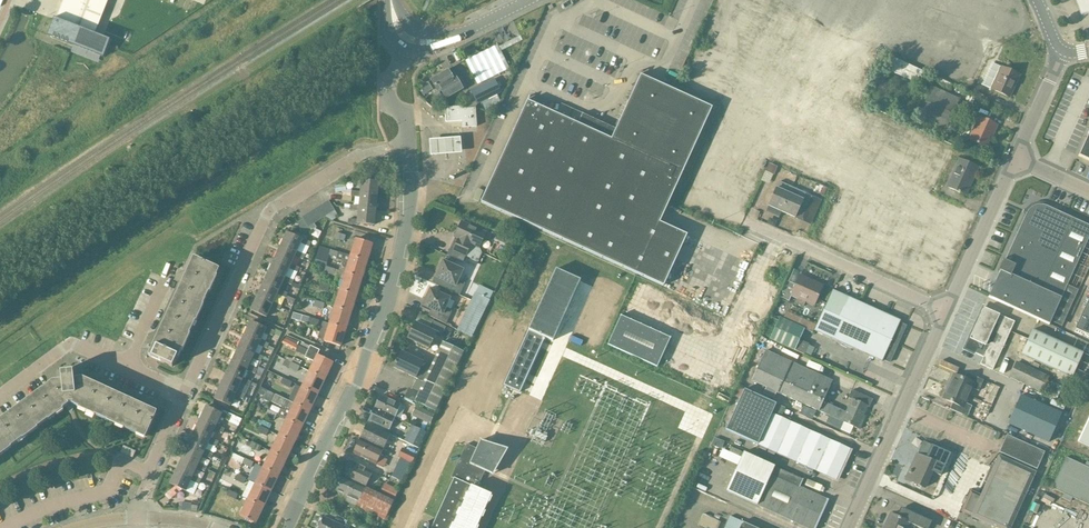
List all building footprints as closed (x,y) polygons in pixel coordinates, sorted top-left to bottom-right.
[(48,35),(104,57),(110,40),(95,34),(107,3),(100,0),(63,0),(56,19),(54,18),(48,35)] [(1080,10),(1083,9),(1088,12),(1088,0),(1076,0),(1080,10)] [(498,45),(484,52),(497,75),(510,69),(498,45)] [(466,61),(478,85),(497,75),(484,52),(466,61)] [(992,89),(1010,98),(1020,75),(1002,67),(992,89)] [(432,81),(438,92),(441,90),(447,99),(462,90),(456,79),(453,81),(448,72),(432,81)] [(641,75),(612,140),(527,101),(481,203),(664,287),(687,235),(660,223),(713,108),(641,75)] [(471,92),(462,97),(468,110),(476,109),(477,105),(501,93),(494,78),(470,91),(471,92)] [(932,87),(918,118),(946,130),(960,99),(932,87)] [(462,107),(445,109),(446,116),(445,116),(446,122),(462,121),(463,128),(477,127),(476,109),(468,110),(463,110),(462,107)] [(969,141),(985,148),(991,135),(993,136),(998,125),(980,117),(969,141)] [(429,139),(431,154),(462,152),(461,137),(429,139)] [(947,188),(966,196),(978,168),(960,160),(947,188)] [(769,181),(775,165),(768,162),(761,178),(769,181)] [(379,182),(362,181),(361,192),(352,191),(352,194),(378,197),(379,182)] [(780,182),(769,207),(782,213),(793,188),(780,182)] [(782,213),(795,219),(806,194),(793,188),(782,213)] [(350,208),(376,210),(378,197),(352,194),(352,196),(361,197),(360,206),(351,205),(350,208)] [(329,200),(323,204),(330,214),(335,211),(329,200)] [(323,204),(318,207),(325,218),(330,214),(323,204)] [(990,295),(988,298),(1049,326),(1088,238),(1088,225),(1072,218),(1054,209),(1044,205),(1043,204),(1041,204),(1040,204),(1038,204),(1036,205),(1034,205),(1033,206),(1031,207),(1030,208),(1029,209),(1029,210),(1028,211),(1005,261),(1003,261),(998,271),(1000,272),(990,295)] [(318,207),(313,211),(319,221),(325,218),(318,207)] [(358,223),(375,225),(376,210),(350,208),(350,210),(359,211),(359,220),(349,219),(349,224),(358,224),(358,223)] [(314,225),(315,224),(319,221),(313,211),(307,214),(314,225)] [(302,217),(309,228),(314,225),(307,214),(302,217)] [(479,259),(482,253),(479,247),(486,233),(461,222),(454,238),(459,239),(453,251),(465,257),(466,256),(471,258),(472,256),(479,259)] [(346,235),(336,233),(334,239),(344,241),(346,235)] [(287,234),(281,247),(296,254),(297,252),(301,244),(309,248),(312,243),(303,239),(302,240),(287,234)] [(372,243),(356,238),(351,256),(367,261),(372,243)] [(281,247),(275,259),(290,266),(291,264),(295,256),(303,260),(305,258),(306,256),(297,252),(296,254),(281,247)] [(345,273),(362,278),(367,261),(351,256),(330,250),(329,255),(336,257),(336,259),(348,263),(345,273)] [(316,255),(313,264),(322,266),(325,257),(316,255)] [(217,269),(195,259),(149,357),(171,367),(217,269)] [(275,259),(269,272),(284,279),(285,277),(289,269),(297,273),(299,270),(300,268),(291,264),(290,266),(275,259)] [(440,268),(435,278),(443,282),(441,288),(459,296),(465,285),(458,281),(462,271),(446,264),(447,262),(443,260),(439,267),(440,268)] [(324,273),(333,276),(335,269),(326,267),(324,273)] [(555,269),(529,330),(554,341),(580,280),(555,269)] [(269,272),(263,285),(278,292),(279,290),(283,282),(291,286),(293,283),(294,281),(285,277),(284,279),(269,272)] [(340,289),(356,294),(362,278),(345,273),(340,289)] [(789,301),(791,296),(797,299),(795,303),(803,307),(805,302),(814,306),(823,287),(800,276),(796,285),(787,281),(780,297),(789,301)] [(318,289),(328,292),(329,286),(320,283),(318,289)] [(849,294),(857,297),(862,286),(853,283),(849,294)] [(263,285),(257,297),(272,304),(273,303),(277,294),(285,298),(287,296),(287,294),(279,290),(278,292),(263,285)] [(427,296),(422,306),(430,310),(431,311),(428,315),(446,324),(451,313),(452,312),(445,308),(449,300),(433,292),(434,290),(430,288),(426,295),(427,296)] [(340,289),(335,306),(351,311),(356,294),(340,289)] [(472,338),(490,300),(474,293),(456,330),(472,338)] [(814,331),(825,336),(843,298),(838,296),(835,303),(828,300),(814,331)] [(257,297),(250,310),(257,313),(256,317),(265,321),(266,318),(266,317),(271,307),(279,311),(281,308),(281,307),(273,303),(272,304),(257,297)] [(900,322),(849,298),(848,300),(843,298),(825,336),(882,362),(883,360),(890,363),(906,327),(899,324),(900,322)] [(1075,329),(1088,335),(1088,299),(1075,329)] [(313,307),(322,310),(324,303),(315,301),(313,307)] [(351,311),(335,306),(329,323),(346,328),(351,311)] [(980,365),(993,371),(1015,323),(984,309),(965,350),(983,358),(980,365)] [(300,321),(308,324),(309,318),(301,315),(294,313),(293,313),(292,319),(300,321)] [(621,315),(607,344),(657,367),(670,338),(621,315)] [(318,326),(319,320),(309,317),(309,318),(308,324),(318,326)] [(804,355),(809,344),(800,340),(805,329),(779,318),(770,339),(804,355)] [(250,322),(244,335),(259,342),(260,341),(264,333),(273,337),(273,336),(275,332),(274,332),(266,328),(265,329),(250,322)] [(435,334),(441,337),(445,328),(432,322),(429,330),(415,323),(407,339),(428,349),(435,334)] [(324,341),(340,346),(346,328),(329,323),(324,341)] [(1083,352),(1033,329),(1021,355),(1071,377),(1083,352)] [(529,331),(505,386),(522,393),(545,338),(529,331)] [(244,335),(238,348),(254,355),(255,353),(258,345),(267,349),(268,346),(269,345),(268,344),(260,341),(259,342),(244,335)] [(282,343),(296,351),(298,345),(284,338),(282,343)] [(400,352),(393,368),(415,378),(417,379),(412,389),(418,392),(414,402),(435,412),(463,351),(442,342),(430,366),(422,363),(422,362),(400,352)] [(296,352),(305,356),(308,350),(299,346),(296,352)] [(238,348),(232,361),(248,368),(249,366),(252,358),(261,362),(262,359),(263,359),(263,357),(255,353),(254,355),(238,348)] [(767,351),(753,382),(766,387),(776,392),(819,412),(842,422),(843,423),(841,430),(850,434),(853,427),(859,430),(864,420),(862,419),(868,406),(863,404),(866,397),(852,390),(849,398),(853,399),(847,412),(824,402),(833,382),(767,351)] [(317,355),(309,371),(325,378),(332,362),(317,355)] [(1041,391),(1048,375),(1015,360),(1008,375),(1041,391)] [(232,361),(226,373),(242,380),(243,378),(246,371),(255,375),(257,372),(257,370),(249,366),(248,368),(232,361)] [(290,363),(288,367),(297,372),(299,367),(297,366),(290,363)] [(145,437),(155,416),(73,377),(73,371),(61,372),(61,379),(0,423),(0,452),(67,404),(73,403),(145,437)] [(309,371),(302,387),(317,394),(325,378),(309,371)] [(226,373),(221,386),(236,393),(237,391),(241,384),(241,383),(250,387),(251,384),(251,383),(252,382),(243,378),(242,380),(226,373)] [(967,381),(953,375),(948,387),(969,397),(973,389),(979,392),(984,381),(969,375),(967,381)] [(292,382),(283,378),(280,384),(289,388),(292,382)] [(221,386),(215,399),(230,406),(235,396),(243,400),(245,397),(246,395),(237,391),(236,393),(221,386)] [(260,387),(258,393),(264,396),(267,390),(260,387)] [(302,387),(294,403),(309,411),(317,394),(302,387)] [(776,392),(766,387),(763,393),(774,398),(776,392)] [(972,407),(966,404),(969,397),(948,387),(942,399),(953,404),(950,410),(967,418),(972,407)] [(836,480),(850,450),(771,414),(776,404),(744,389),(726,430),(729,431),(836,480)] [(275,395),(272,402),(281,407),(277,415),(286,419),(294,423),(302,427),(309,411),(294,403),(294,404),(275,395)] [(401,405),(380,396),(375,408),(395,418),(401,405)] [(1061,414),(1021,396),(1008,424),(1049,443),(1061,414)] [(416,406),(412,415),(430,424),(435,415),(416,406)] [(206,407),(200,420),(216,428),(217,425),(220,417),(228,421),(230,416),(221,412),(221,414),(206,407)] [(369,421),(390,430),(395,418),(375,408),(369,421)] [(276,414),(267,410),(265,416),(274,420),(276,414)] [(230,421),(239,424),(241,418),(232,415),(230,421)] [(286,419),(279,435),(294,443),(302,427),(294,423),(286,419)] [(1078,442),(1088,447),(1088,419),(1078,442)] [(200,420),(194,433),(210,440),(211,438),(214,430),(223,434),(224,431),(225,429),(217,425),(216,428),(200,420)] [(390,435),(367,424),(360,439),(383,450),(390,435)] [(260,427),(258,432),(266,436),(269,430),(264,428),(261,427),(260,427)] [(416,427),(409,443),(419,448),(426,432),(417,428),(416,427)] [(194,433),(188,446),(204,453),(205,451),(208,443),(217,447),(218,444),(219,442),(211,438),(210,440),(194,433)] [(279,435),(271,451),(286,459),(294,443),(279,435)] [(1007,436),(1002,446),(1040,463),(1044,453),(1007,436)] [(353,454),(377,465),(383,450),(360,439),(353,454)] [(481,490),(477,489),(485,471),(492,474),(493,476),(494,476),(494,473),(508,450),(482,441),(481,439),(479,440),(479,441),(479,442),(476,448),(467,444),(451,477),(454,478),(431,527),(476,527),(491,495),(481,490)] [(917,456),(906,481),(924,489),(932,472),(941,476),(951,454),(923,441),(919,451),(924,454),(922,458),(917,456)] [(252,442),(250,448),(259,452),(261,446),(252,442)] [(135,452),(123,446),(120,453),(132,459),(135,452)] [(188,446),(182,458),(198,466),(199,463),(202,455),(211,459),(212,457),(213,455),(205,451),(204,453),(188,446)] [(995,527),(1010,527),(1040,463),(1002,446),(999,453),(1000,453),(981,496),(971,492),(968,498),(966,499),(964,501),(964,503),(964,506),(962,512),(972,516),(971,517),(995,527)] [(734,462),(739,450),(730,447),(729,450),(722,448),(719,456),(734,462)] [(416,454),(402,448),(398,457),(400,458),(412,463),(416,454)] [(271,451),(264,468),(279,475),(286,459),(271,451)] [(725,492),(804,527),(814,527),(826,501),(799,489),(803,479),(775,467),(774,468),(744,454),(742,459),(738,467),(725,492)] [(1051,488),(1064,493),(1062,498),(1071,502),(1073,498),(1088,505),(1088,463),(1087,462),(1085,466),(1065,457),(1051,488)] [(182,458),(176,471),(191,478),(193,476),(196,468),(205,472),(206,470),(207,467),(199,463),(198,466),(182,458)] [(244,458),(242,464),(251,468),(253,462),(245,459),(244,458)] [(400,458),(391,477),(402,482),(412,463),(400,458)] [(349,462),(342,477),(365,487),(372,473),(349,462)] [(264,468),(256,484),(271,491),(279,475),(264,468)] [(176,471),(170,484),(185,491),(190,481),(199,485),(200,482),(201,480),(193,476),(191,478),(176,471)] [(234,480),(243,484),(246,478),(237,474),(234,480)] [(342,477),(335,491),(343,495),(341,500),(384,520),(392,502),(378,496),(365,489),(365,487),(342,477)] [(256,484),(248,500),(264,507),(271,491),(256,484)] [(379,494),(378,496),(392,502),(393,500),(398,491),(384,484),(379,494)] [(227,494),(226,496),(235,500),(236,500),(239,495),(229,490),(228,492),(227,494)] [(248,500),(240,516),(256,523),(264,507),(248,500)] [(884,527),(906,527),(908,523),(919,527),(929,527),(932,523),(901,509),(897,518),(890,515),(884,527)] [(323,517),(318,527),(345,527),(323,517)]
